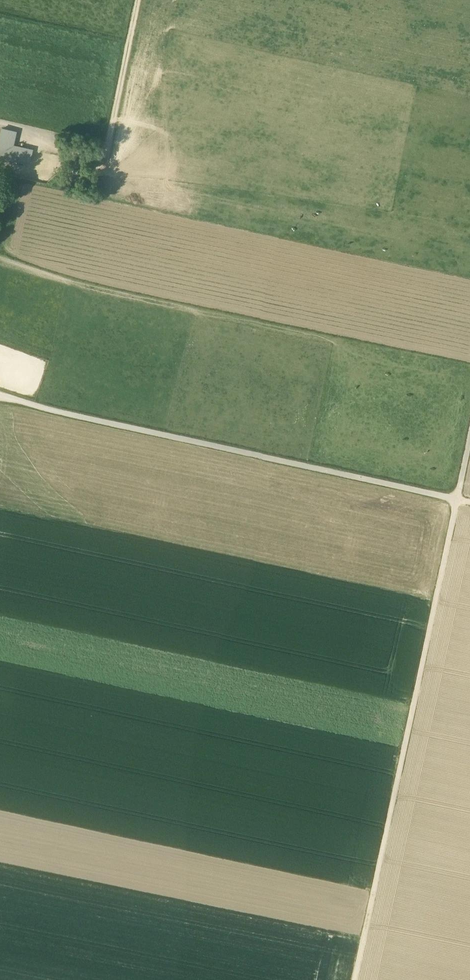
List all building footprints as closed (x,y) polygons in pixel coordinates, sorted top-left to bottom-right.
[(29,163),(32,150),(14,146),(17,133),(1,129),(0,134),(0,157),(29,163)]
